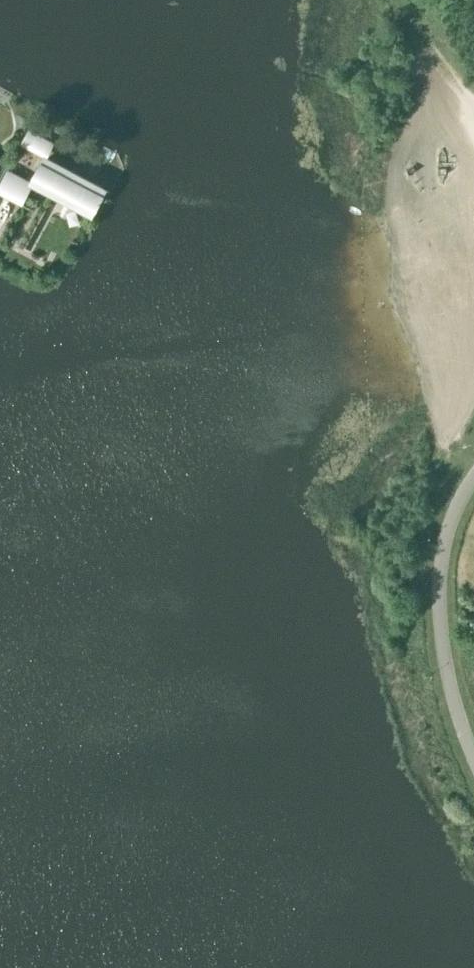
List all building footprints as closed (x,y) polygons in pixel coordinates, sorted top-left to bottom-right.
[(22,144),(43,155),(50,141),(29,130),(22,144)] [(49,190),(48,191),(76,206),(79,200),(95,208),(102,194),(100,193),(104,187),(48,157),(45,163),(42,162),(35,176),(38,178),(35,183),(49,190)] [(8,169),(0,185),(0,192),(19,201),(29,181),(8,169)]
